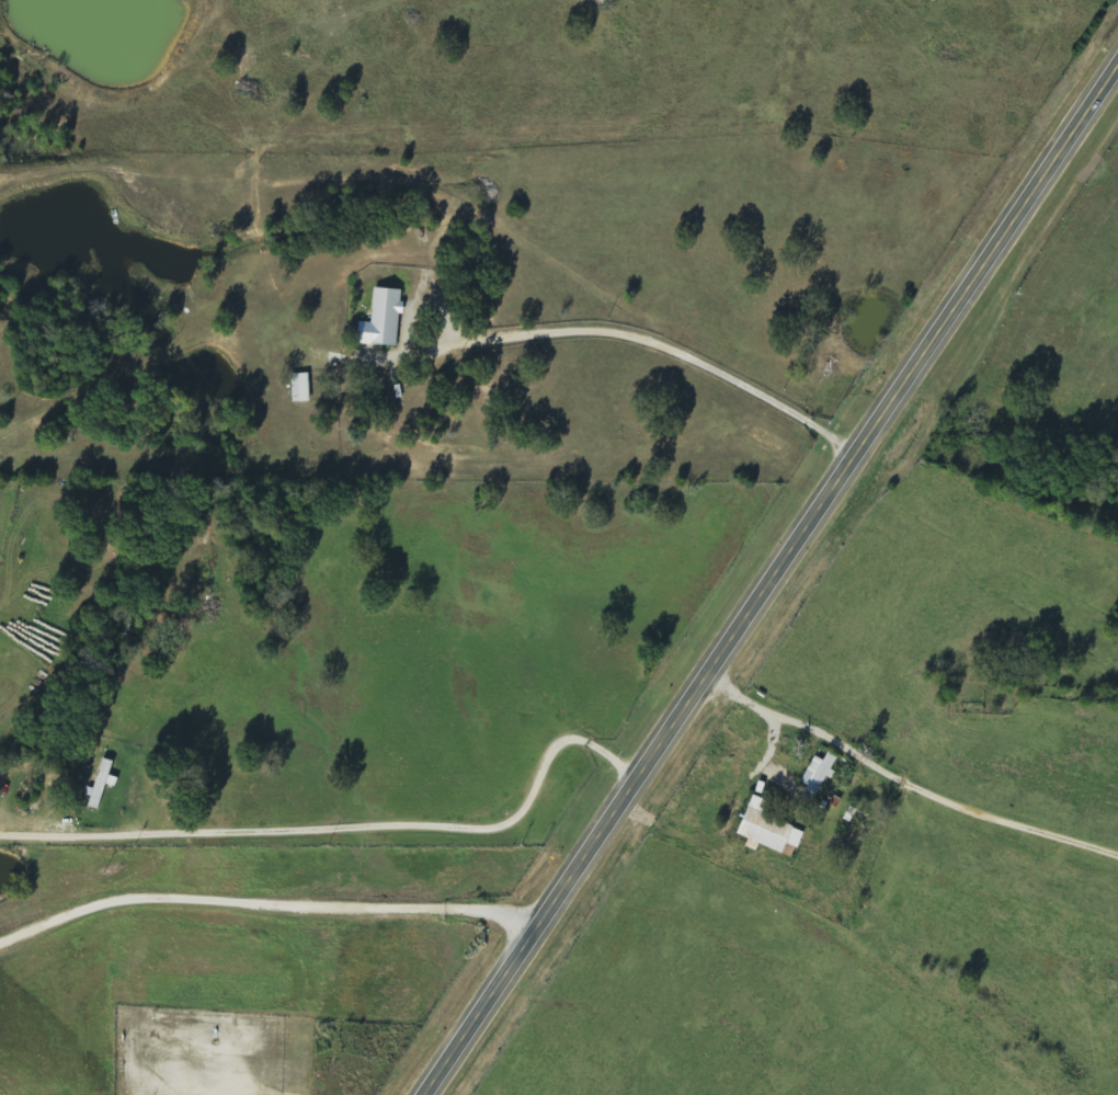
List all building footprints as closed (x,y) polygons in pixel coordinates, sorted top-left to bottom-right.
[(357,345),(399,348),(402,291),(374,289),(372,324),(359,323),(357,345)] [(293,403),(310,403),(310,375),(292,375),(293,403)] [(814,800),(827,777),(829,778),(840,759),(828,753),(823,761),(815,757),(801,782),(809,788),(805,794),(814,800)] [(95,789),(87,787),(85,795),(91,797),(88,807),(100,810),(106,785),(115,787),(118,778),(110,777),(114,762),(102,759),(95,789)] [(737,835),(749,839),(746,848),(756,852),(759,845),(783,854),(786,845),(798,849),(804,831),(763,816),(768,802),(752,796),(737,835)]
